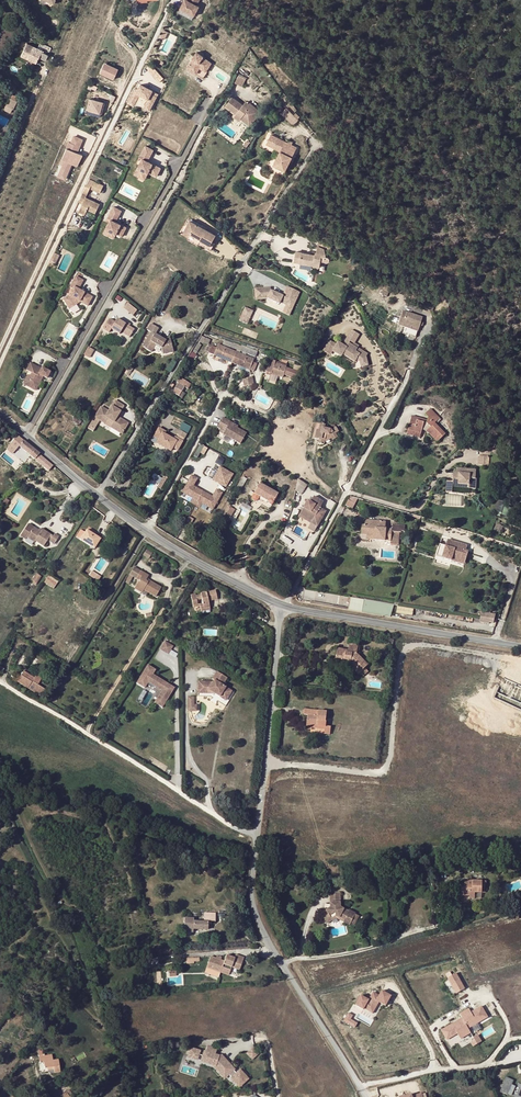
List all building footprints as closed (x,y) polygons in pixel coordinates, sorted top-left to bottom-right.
[(186,0),(185,0),(180,9),(194,16),(199,7),(197,5),(191,2),(188,1),(186,0)] [(33,46),(26,43),(21,56),(27,59),(33,46)] [(33,46),(27,59),(35,63),(38,57),(42,50),(47,53),(50,48),(40,43),(38,48),(33,46)] [(47,54),(47,53),(42,50),(38,57),(45,60),(48,55),(47,54)] [(202,77),(213,62),(196,51),(185,66),(202,77)] [(103,61),(98,72),(114,79),(119,68),(103,61)] [(247,78),(239,74),(235,83),(242,87),(247,78)] [(150,110),(159,93),(138,82),(127,102),(134,106),(139,96),(145,100),(142,106),(150,110)] [(11,99),(9,102),(15,104),(18,97),(10,93),(8,97),(11,99)] [(243,105),(232,97),(226,106),(236,114),(234,116),(240,120),(241,118),(243,120),(250,111),(246,108),(243,105)] [(95,112),(101,114),(104,103),(89,99),(85,113),(94,115),(95,112)] [(15,104),(9,102),(5,110),(10,113),(15,104)] [(261,112),(250,103),(250,104),(246,108),(250,111),(243,120),(250,126),(261,112)] [(278,120),(292,130),(296,123),(282,113),(278,120)] [(273,165),(285,171),(288,165),(290,162),(297,147),(292,145),(288,143),(271,134),(266,144),(280,151),(273,165)] [(77,146),(79,147),(82,140),(74,136),(71,143),(69,142),(61,158),(65,160),(61,168),(67,171),(71,163),(77,166),(82,155),(76,152),(77,149),(76,149),(77,146)] [(138,160),(133,175),(145,180),(148,174),(157,177),(162,166),(149,162),(154,148),(144,144),(138,160)] [(88,210),(95,214),(99,205),(86,197),(90,188),(100,193),(104,186),(90,179),(79,199),(83,201),(82,203),(78,212),(85,215),(88,210)] [(114,205),(108,216),(117,221),(123,210),(114,205)] [(92,219),(95,214),(88,210),(85,215),(92,219)] [(114,239),(116,234),(122,237),(127,227),(109,218),(102,233),(114,239)] [(193,242),(199,231),(194,229),(189,238),(193,242)] [(202,233),(199,231),(193,242),(194,244),(196,244),(204,249),(204,250),(213,255),(220,244),(210,238),(209,240),(201,235),(202,233)] [(324,248),(317,247),(317,252),(315,252),(312,268),(319,269),(320,263),(325,262),(326,262),(327,262),(328,262),(329,261),(330,260),(330,259),(329,257),(329,256),(327,256),(326,256),(324,248)] [(54,253),(50,261),(55,263),(59,255),(54,253)] [(93,295),(79,290),(84,279),(75,275),(63,304),(72,309),(76,301),(88,306),(93,295)] [(291,315),(300,291),(286,285),(282,295),(270,289),(270,286),(254,287),(254,298),(256,299),(266,298),(266,305),(291,315)] [(434,305),(424,302),(421,309),(431,313),(434,305)] [(122,308),(132,315),(136,310),(126,303),(122,308)] [(245,306),(239,320),(247,324),(253,310),(245,306)] [(422,317),(402,311),(397,325),(402,326),(403,324),(410,327),(418,329),(419,325),(420,322),(422,317)] [(128,327),(125,325),(116,319),(114,322),(109,319),(103,330),(108,333),(110,329),(119,334),(120,332),(129,337),(134,330),(128,327)] [(165,340),(161,338),(155,334),(158,328),(150,324),(147,330),(151,332),(142,347),(150,352),(155,344),(161,347),(162,354),(173,351),(170,339),(165,340)] [(410,327),(403,324),(402,326),(400,333),(415,338),(418,329),(410,327)] [(353,342),(359,330),(352,326),(343,342),(347,344),(348,342),(349,340),(353,342)] [(329,340),(323,350),(329,354),(331,350),(340,355),(342,353),(354,360),(356,358),(359,360),(361,365),(368,363),(365,355),(367,352),(357,346),(356,347),(351,344),(348,342),(347,344),(343,342),(342,341),(340,344),(336,342),(335,344),(329,340)] [(197,342),(187,358),(191,360),(201,345),(197,342)] [(212,346),(209,353),(225,360),(226,358),(238,363),(237,364),(254,371),(257,363),(252,362),(253,359),(240,353),(241,351),(254,356),(257,351),(242,345),(241,346),(239,345),(237,350),(236,352),(218,344),(216,348),(212,346)] [(83,355),(89,358),(93,351),(88,347),(83,355)] [(275,361),(270,359),(266,371),(271,373),(282,377),(286,366),(274,363),(275,361)] [(46,379),(50,372),(42,368),(41,369),(30,363),(26,370),(32,373),(30,376),(27,375),(22,383),(31,388),(33,385),(37,387),(43,376),(46,379)] [(288,378),(293,381),(301,367),(296,364),(288,378)] [(180,377),(173,393),(180,395),(183,386),(189,389),(192,382),(180,377)] [(91,423),(96,426),(101,429),(102,426),(108,429),(106,432),(117,439),(124,429),(117,425),(116,426),(112,423),(113,422),(120,412),(111,406),(104,417),(97,412),(91,423)] [(427,420),(417,418),(417,421),(411,419),(408,430),(421,434),(422,430),(427,431),(434,438),(436,436),(440,439),(445,434),(434,423),(440,418),(431,409),(426,414),(428,417),(427,420)] [(224,435),(239,444),(245,433),(231,425),(232,423),(225,419),(219,428),(222,430),(226,432),(224,435)] [(91,423),(84,434),(89,437),(96,426),(91,423)] [(324,424),(320,423),(318,429),(317,429),(314,438),(318,439),(317,443),(323,445),(325,439),(330,436),(332,440),(337,437),(334,433),(338,431),(335,427),(331,429),(324,427),(324,424)] [(159,424),(154,433),(159,436),(156,439),(169,447),(172,444),(177,447),(183,438),(175,434),(174,436),(165,431),(166,428),(159,424)] [(187,431),(178,427),(175,431),(184,436),(187,431)] [(39,454),(17,436),(10,444),(16,449),(18,446),(37,461),(41,457),(38,455),(39,454)] [(197,457),(201,452),(204,454),(208,448),(202,443),(194,455),(197,457)] [(489,457),(479,456),(478,465),(488,466),(489,457)] [(219,466),(212,479),(227,487),(234,473),(219,466)] [(476,470),(465,469),(465,472),(459,472),(459,473),(456,472),(453,472),(452,481),(447,481),(446,492),(452,492),(452,486),(475,488),(476,479),(475,479),(476,470)] [(189,503),(213,513),(222,491),(215,488),(213,494),(194,486),(198,477),(190,474),(182,493),(192,497),(189,503)] [(247,479),(243,477),(237,487),(241,489),(247,479)] [(260,482),(259,484),(271,490),(272,489),(260,482)] [(271,490),(259,484),(253,494),(252,497),(252,499),(253,500),(254,500),(255,500),(256,500),(257,499),(258,496),(267,501),(267,502),(268,504),(269,505),(270,505),(271,504),(273,502),(274,500),(275,498),(277,494),(271,490)] [(163,492),(160,491),(154,500),(157,502),(163,492)] [(303,508),(299,515),(311,522),(310,523),(317,527),(326,511),(320,508),(323,502),(313,496),(310,502),(307,501),(303,508)] [(311,522),(299,515),(298,516),(310,523),(311,522)] [(361,535),(367,536),(374,536),(374,539),(382,540),(382,545),(397,546),(399,533),(391,533),(391,530),(384,529),(385,522),(365,520),(365,525),(362,525),(361,535)] [(317,527),(310,523),(307,528),(314,532),(317,527)] [(38,530),(28,524),(20,536),(25,539),(27,537),(34,542),(35,541),(44,546),(48,540),(54,544),(59,537),(55,534),(53,536),(42,529),(41,532),(38,530)] [(100,539),(96,536),(86,530),(85,532),(81,530),(76,538),(94,549),(100,539)] [(466,550),(467,545),(447,539),(445,546),(439,544),(436,556),(451,560),(452,557),(465,560),(468,551),(466,550)] [(145,550),(142,555),(148,558),(151,554),(145,550)] [(139,581),(135,587),(142,592),(143,590),(156,597),(161,588),(146,579),(148,576),(134,567),(129,575),(133,577),(139,581)] [(41,577),(36,573),(32,581),(37,584),(41,577)] [(58,582),(51,577),(46,585),(53,589),(58,582)] [(190,595),(193,606),(197,605),(197,603),(202,602),(202,604),(199,604),(199,606),(200,610),(210,608),(208,602),(217,599),(215,590),(208,592),(208,594),(201,595),(196,596),(195,594),(190,595)] [(310,603),(348,610),(349,608),(343,607),(343,606),(310,601),(310,603)] [(173,646),(165,641),(160,649),(168,654),(173,646)] [(334,663),(343,664),(344,663),(351,664),(359,673),(360,673),(364,668),(367,665),(356,653),(357,645),(349,644),(348,651),(337,648),(334,663)] [(344,663),(343,664),(349,666),(358,674),(359,673),(351,664),(344,663)] [(156,670),(147,665),(140,677),(148,683),(161,691),(154,703),(162,708),(174,688),(153,674),(156,670)] [(368,671),(364,668),(360,673),(363,676),(368,671)] [(23,672),(20,676),(18,680),(17,682),(41,697),(45,690),(37,685),(43,676),(38,672),(34,678),(23,672)] [(227,678),(217,672),(212,679),(214,680),(213,682),(198,681),(198,689),(208,690),(215,694),(215,693),(221,696),(221,695),(227,698),(232,691),(222,685),(227,678)] [(148,683),(140,677),(136,683),(145,688),(148,683)] [(194,703),(194,696),(188,696),(188,711),(197,711),(197,703),(194,703)] [(312,725),(325,727),(325,726),(326,722),(325,721),(326,712),(304,709),(304,715),(307,715),(306,729),(311,730),(311,728),(312,725)] [(485,881),(464,881),(464,887),(467,887),(467,889),(461,889),(461,895),(469,896),(469,898),(474,898),(474,892),(481,892),(481,889),(484,889),(484,886),(485,886),(485,881)] [(348,911),(339,906),(339,893),(329,894),(330,908),(325,911),(325,912),(323,913),(322,915),(322,916),(321,918),(321,920),(321,921),(322,920),(324,924),(330,920),(329,918),(334,915),(349,923),(354,913),(349,910),(348,911)] [(215,913),(204,913),(204,922),(194,921),(194,918),(184,918),(183,932),(193,932),(193,929),(207,930),(208,922),(215,922),(215,913)] [(354,913),(349,923),(353,926),(358,916),(354,913)] [(334,917),(348,925),(349,923),(334,915),(329,918),(330,920),(334,917)] [(218,962),(219,960),(210,957),(206,968),(211,969),(220,973),(222,967),(230,970),(231,967),(239,970),(244,958),(236,955),(235,958),(226,955),(225,959),(227,960),(226,962),(224,961),(220,960),(220,963),(218,962)] [(220,973),(211,969),(209,975),(218,978),(220,973)] [(455,993),(465,988),(457,972),(447,977),(455,993)] [(379,1003),(385,1006),(391,995),(381,990),(378,994),(373,991),(369,999),(360,994),(354,1005),(373,1014),(379,1003)] [(459,1013),(461,1018),(440,1029),(446,1040),(458,1034),(461,1039),(471,1033),(469,1028),(489,1017),(482,1005),(471,1011),(469,1008),(459,1013)] [(348,1012),(343,1021),(355,1027),(358,1022),(351,1019),(353,1014),(348,1012)] [(203,1056),(198,1054),(196,1059),(207,1062),(211,1064),(213,1064),(216,1065),(217,1065),(220,1068),(218,1070),(224,1077),(233,1069),(230,1065),(231,1065),(226,1060),(223,1058),(222,1059),(219,1056),(215,1055),(217,1050),(207,1046),(205,1052),(204,1052),(203,1056)] [(247,1052),(251,1059),(257,1054),(253,1048),(247,1052)] [(45,1068),(47,1067),(53,1066),(54,1073),(60,1072),(58,1060),(53,1061),(52,1055),(45,1056),(39,1057),(40,1063),(44,1062),(45,1068)] [(501,1091),(509,1094),(514,1080),(506,1077),(501,1091)]
